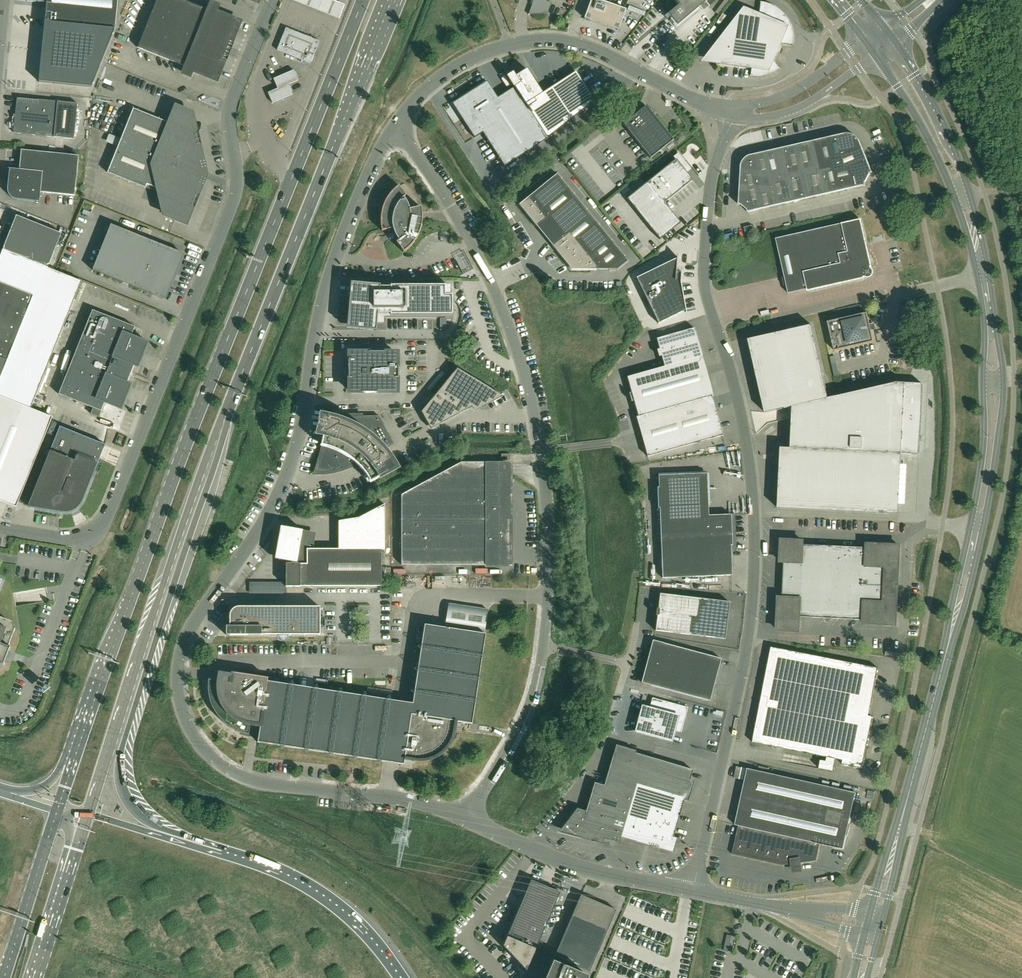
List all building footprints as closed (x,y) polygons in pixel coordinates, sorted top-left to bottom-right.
[(27,1),(47,3),(44,28),(39,82),(92,87),(113,35),(115,29),(118,0),(27,0),(27,1)] [(218,11),(219,9),(209,4),(206,10),(196,6),(197,4),(191,2),(190,3),(182,0),(157,0),(138,48),(184,66),(182,71),(192,75),(194,70),(213,77),(223,52),(225,53),(227,47),(225,46),(235,21),(217,14),(218,11)] [(334,0),(294,0),(341,20),(347,5),(334,0)] [(544,0),(534,0),(529,14),(548,13),(552,3),(544,0)] [(626,9),(600,0),(591,0),(584,18),(618,30),(626,9)] [(705,2),(707,0),(674,0),(678,5),(668,14),(670,17),(677,26),(700,7),(704,11),(709,6),(705,2)] [(750,75),(750,76),(752,77),(754,77),(757,77),(759,77),(761,77),(763,76),(766,76),(768,75),(770,74),(772,73),(774,72),(776,71),(778,70),(779,68),(773,61),(781,43),(792,45),(793,45),(793,43),(793,40),(793,38),(793,35),(793,33),(792,31),(792,28),(791,26),(790,24),(789,22),(788,19),(787,17),(785,15),(783,14),(782,12),(780,10),(778,9),(776,7),(774,6),(772,5),(769,4),(767,3),(765,3),(762,2),(760,2),(759,14),(743,7),(712,47),(719,64),(751,69),(750,75)] [(277,50),(310,63),(319,41),(286,28),(277,50)] [(487,81),(452,103),(461,117),(474,138),(483,133),(504,166),(548,138),(565,124),(595,101),(576,72),(542,93),(539,87),(527,69),(520,73),(515,76),(513,72),(512,73),(514,77),(510,79),(508,75),(506,76),(514,87),(498,98),(487,81)] [(298,80),(297,78),(294,70),(273,79),(278,89),(268,93),(272,103),(293,94),(289,84),(298,80)] [(20,97),(17,97),(15,114),(13,114),(12,126),(14,126),(13,133),(17,133),(32,135),(54,137),(74,139),(78,103),(57,101),(20,97)] [(674,140),(646,105),(623,124),(651,159),(674,140)] [(197,175),(194,174),(183,169),(185,163),(192,166),(196,166),(199,165),(200,162),(200,158),(190,115),(177,110),(171,124),(133,109),(108,173),(145,188),(147,184),(161,190),(166,212),(185,220),(199,185),(200,183),(200,180),(199,177),(197,175)] [(862,147),(861,143),(860,142),(859,141),(859,139),(858,138),(857,137),(856,136),(854,135),(853,135),(852,134),(850,134),(849,134),(847,134),(846,134),(844,134),(828,138),(833,159),(862,147)] [(828,138),(812,141),(819,170),(835,167),(833,159),(828,138)] [(803,174),(819,170),(812,141),(797,145),(803,174)] [(781,148),(788,177),(803,174),(797,145),(781,148)] [(833,159),(835,167),(836,174),(852,168),(868,162),(862,147),(833,159)] [(766,152),(771,173),(772,181),(788,177),(781,148),(766,152)] [(8,180),(8,188),(8,190),(8,191),(8,192),(8,193),(9,194),(9,195),(10,196),(11,197),(12,198),(13,198),(14,199),(15,199),(17,199),(39,202),(39,203),(40,203),(41,192),(75,195),(79,156),(21,150),(19,169),(9,168),(9,169),(12,169),(11,180),(8,180)] [(741,172),(771,173),(766,152),(751,155),(749,156),(748,156),(747,157),(745,158),(744,159),(743,160),(743,162),(742,163),(741,164),(741,166),(741,167),(741,172)] [(646,183),(627,199),(633,207),(649,226),(651,228),(660,240),(680,223),(670,210),(665,203),(664,203),(692,180),(687,173),(683,168),(687,164),(678,153),(674,157),(676,160),(647,183),(646,183)] [(868,162),(852,168),(856,188),(865,185),(865,186),(866,186),(865,183),(871,174),(873,173),(873,172),(872,172),(868,162)] [(836,174),(835,167),(819,170),(825,195),(840,191),(836,174)] [(856,188),(852,168),(836,174),(840,191),(856,188)] [(819,170),(803,174),(809,198),(825,195),(819,170)] [(772,181),(771,173),(741,172),(740,188),(758,189),(774,190),(772,181)] [(571,270),(596,270),(617,269),(628,261),(557,174),(529,197),(528,196),(518,205),(536,227),(537,226),(552,245),(552,246),(571,270)] [(788,177),(793,202),(809,198),(803,174),(788,177)] [(772,181),(774,190),(778,205),(793,202),(788,177),(772,181)] [(422,221),(422,219),(422,217),(422,214),(422,212),(421,210),(421,208),(421,207),(410,209),(408,205),(406,201),(404,197),(406,195),(399,185),(397,187),(395,188),(393,190),(391,192),(390,194),(388,196),(387,198),(386,201),(384,203),(383,205),(383,208),(382,210),(381,213),(381,215),(381,218),(381,220),(381,223),(381,226),(381,228),(382,231),(393,228),(394,233),(396,237),(399,240),(396,242),(403,252),(405,251),(407,249),(409,247),(411,245),(413,243),(414,241),(416,239),(417,236),(418,234),(419,232),(420,229),(421,227),(421,224),(422,221)] [(762,209),(758,189),(740,188),(739,204),(738,204),(741,205),(747,210),(748,213),(749,212),(762,209)] [(778,205),(774,190),(758,189),(762,209),(778,205)] [(62,234),(16,216),(12,226),(5,223),(2,231),(0,236),(0,249),(48,268),(62,234)] [(872,268),(871,268),(871,267),(872,267),(861,219),(776,239),(789,294),(807,289),(808,291),(865,278),(865,277),(866,278),(867,278),(868,278),(869,278),(870,278),(871,278),(871,277),(872,277),(873,276),(873,275),(874,274),(874,273),(874,272),(874,271),(873,270),(873,269),(872,268)] [(688,230),(695,225),(691,220),(684,225),(688,230)] [(161,298),(176,261),(180,252),(111,224),(93,270),(161,298)] [(738,231),(726,234),(727,241),(740,238),(738,231)] [(676,259),(636,278),(658,323),(685,310),(685,312),(686,312),(680,282),(681,272),(680,272),(680,273),(676,273),(677,256),(676,259)] [(7,360),(11,351),(33,296),(0,282),(0,379),(7,360)] [(452,317),(452,315),(452,295),(450,295),(450,286),(445,286),(445,285),(390,285),(390,287),(380,287),(380,285),(351,282),(347,328),(376,331),(377,322),(384,322),(384,317),(452,317)] [(148,342),(131,336),(135,327),(92,310),(59,394),(101,411),(105,403),(109,404),(112,406),(121,409),(131,384),(127,383),(130,376),(131,376),(132,376),(133,375),(133,374),(133,373),(132,373),(132,372),(131,372),(134,366),(138,367),(148,342)] [(867,313),(828,322),(834,351),(874,342),(871,330),(875,329),(874,324),(870,325),(867,313)] [(63,317),(58,328),(59,328),(53,343),(61,346),(71,320),(63,317)] [(899,514),(901,464),(902,454),(919,455),(920,442),(922,442),(922,437),(920,437),(923,384),(897,383),(834,397),(829,398),(812,325),(749,340),(765,413),(789,408),(791,418),(792,418),(791,448),(781,448),(778,509),(899,514)] [(661,356),(664,366),(702,356),(695,328),(657,339),(660,349),(659,349),(661,356)] [(351,393),(395,393),(395,378),(398,378),(398,367),(395,366),(395,352),(351,352),(351,359),(348,359),(348,369),(349,369),(349,367),(351,367),(351,393)] [(627,377),(638,416),(712,396),(714,395),(702,356),(664,366),(627,377)] [(503,396),(497,393),(457,369),(422,412),(431,429),(473,407),(472,406),(485,399),(491,403),(503,396)] [(723,435),(712,396),(638,416),(636,417),(647,456),(723,435)] [(16,507),(52,418),(30,409),(0,397),(0,501),(16,507)] [(102,441),(102,443),(60,426),(28,506),(29,506),(30,504),(38,507),(37,508),(63,512),(63,511),(67,512),(70,511),(72,513),(78,510),(77,507),(79,505),(81,501),(82,501),(94,471),(95,471),(106,445),(105,445),(106,442),(112,406),(109,404),(102,441)] [(383,451),(382,451),(394,444),(379,416),(330,416),(329,419),(321,417),(316,443),(323,444),(315,473),(325,473),(335,471),(345,468),(354,464),(356,463),(364,472),(370,482),(395,469),(389,460),(383,451)] [(488,474),(488,462),(461,462),(401,495),(401,519),(401,565),(497,565),(497,564),(497,555),(510,555),(510,519),(506,519),(506,474),(488,474)] [(731,514),(709,515),(707,473),(658,475),(659,487),(657,487),(658,508),(659,508),(661,536),(732,534),(731,514)] [(286,576),(286,579),(286,586),(300,586),(381,586),(381,549),(385,549),(385,504),(359,518),(339,521),(339,549),(307,549),(307,544),(308,544),(308,543),(308,533),(308,532),(307,532),(303,532),(303,530),(281,526),(275,559),(285,561),(285,575),(285,576),(286,576)] [(661,536),(662,578),(732,575),(731,545),(732,545),(732,534),(661,536)] [(782,540),(782,542),(781,562),(784,562),(782,598),(779,598),(777,630),(799,631),(800,617),(863,620),(863,623),(896,625),(897,603),(898,567),(899,546),(867,544),(867,547),(803,544),(803,541),(782,540)] [(2,580),(0,585),(0,677),(10,670),(21,638),(13,584),(2,580)] [(725,639),(729,602),(660,594),(658,609),(656,608),(655,616),(657,616),(655,631),(725,639)] [(448,604),(445,625),(485,631),(488,610),(448,604)] [(320,635),(320,607),(239,607),(238,607),(236,607),(235,608),(234,608),(233,609),(232,610),(231,611),(231,612),(230,613),(230,614),(230,615),(229,616),(229,628),(227,628),(227,626),(226,626),(226,635),(320,635)] [(435,759),(438,757),(439,757),(439,756),(440,755),(443,753),(444,753),(446,751),(448,749),(448,748),(450,746),(451,743),(452,743),(453,741),(453,739),(454,737),(454,738),(454,737),(455,735),(455,732),(456,730),(453,730),(455,721),(472,724),(486,634),(424,624),(412,703),(267,681),(268,678),(231,672),(231,676),(220,675),(219,681),(208,679),(208,680),(208,684),(208,685),(208,687),(208,689),(208,692),(208,693),(209,695),(209,698),(210,700),(209,700),(210,701),(211,704),(213,708),(212,708),(213,709),(214,711),(215,713),(217,715),(217,716),(219,718),(221,719),(222,721),(223,722),(224,723),(226,724),(227,725),(229,726),(229,727),(232,728),(234,729),(236,730),(236,731),(237,731),(239,732),(241,733),(244,733),(245,734),(245,733),(248,734),(249,734),(250,730),(259,732),(257,742),(404,764),(405,758),(413,759),(413,761),(415,762),(418,762),(420,762),(421,762),(423,762),(426,761),(426,762),(427,761),(430,761),(432,760),(433,760),(433,759),(435,759)] [(663,643),(653,640),(647,662),(648,663),(642,683),(653,686),(710,701),(721,659),(663,643)] [(863,769),(865,758),(873,716),(869,716),(878,668),(771,647),(753,743),(828,758),(827,761),(822,760),(820,769),(833,772),(835,759),(843,761),(842,765),(863,769)] [(636,731),(671,741),(674,730),(681,732),(688,707),(652,698),(650,708),(643,706),(642,706),(636,731)] [(605,784),(635,793),(642,795),(653,758),(635,753),(636,751),(616,745),(605,784)] [(642,795),(682,807),(684,799),(688,801),(694,781),(690,779),(693,770),(653,758),(642,795)] [(856,793),(748,769),(735,825),(739,826),(732,854),(782,865),(792,864),(793,868),(801,867),(800,863),(816,861),(820,844),(843,849),(856,793)] [(622,833),(635,793),(605,784),(604,785),(594,783),(586,811),(579,809),(563,831),(603,842),(604,838),(619,843),(622,833)] [(642,795),(635,793),(622,833),(636,837),(635,842),(673,853),(677,838),(673,837),(682,807),(642,795)] [(560,892),(531,880),(503,946),(526,970),(560,892)] [(583,895),(581,895),(554,956),(590,971),(616,910),(614,909),(613,911),(582,897),(583,895)] [(545,977),(587,977),(588,976),(552,960),(545,977)]
